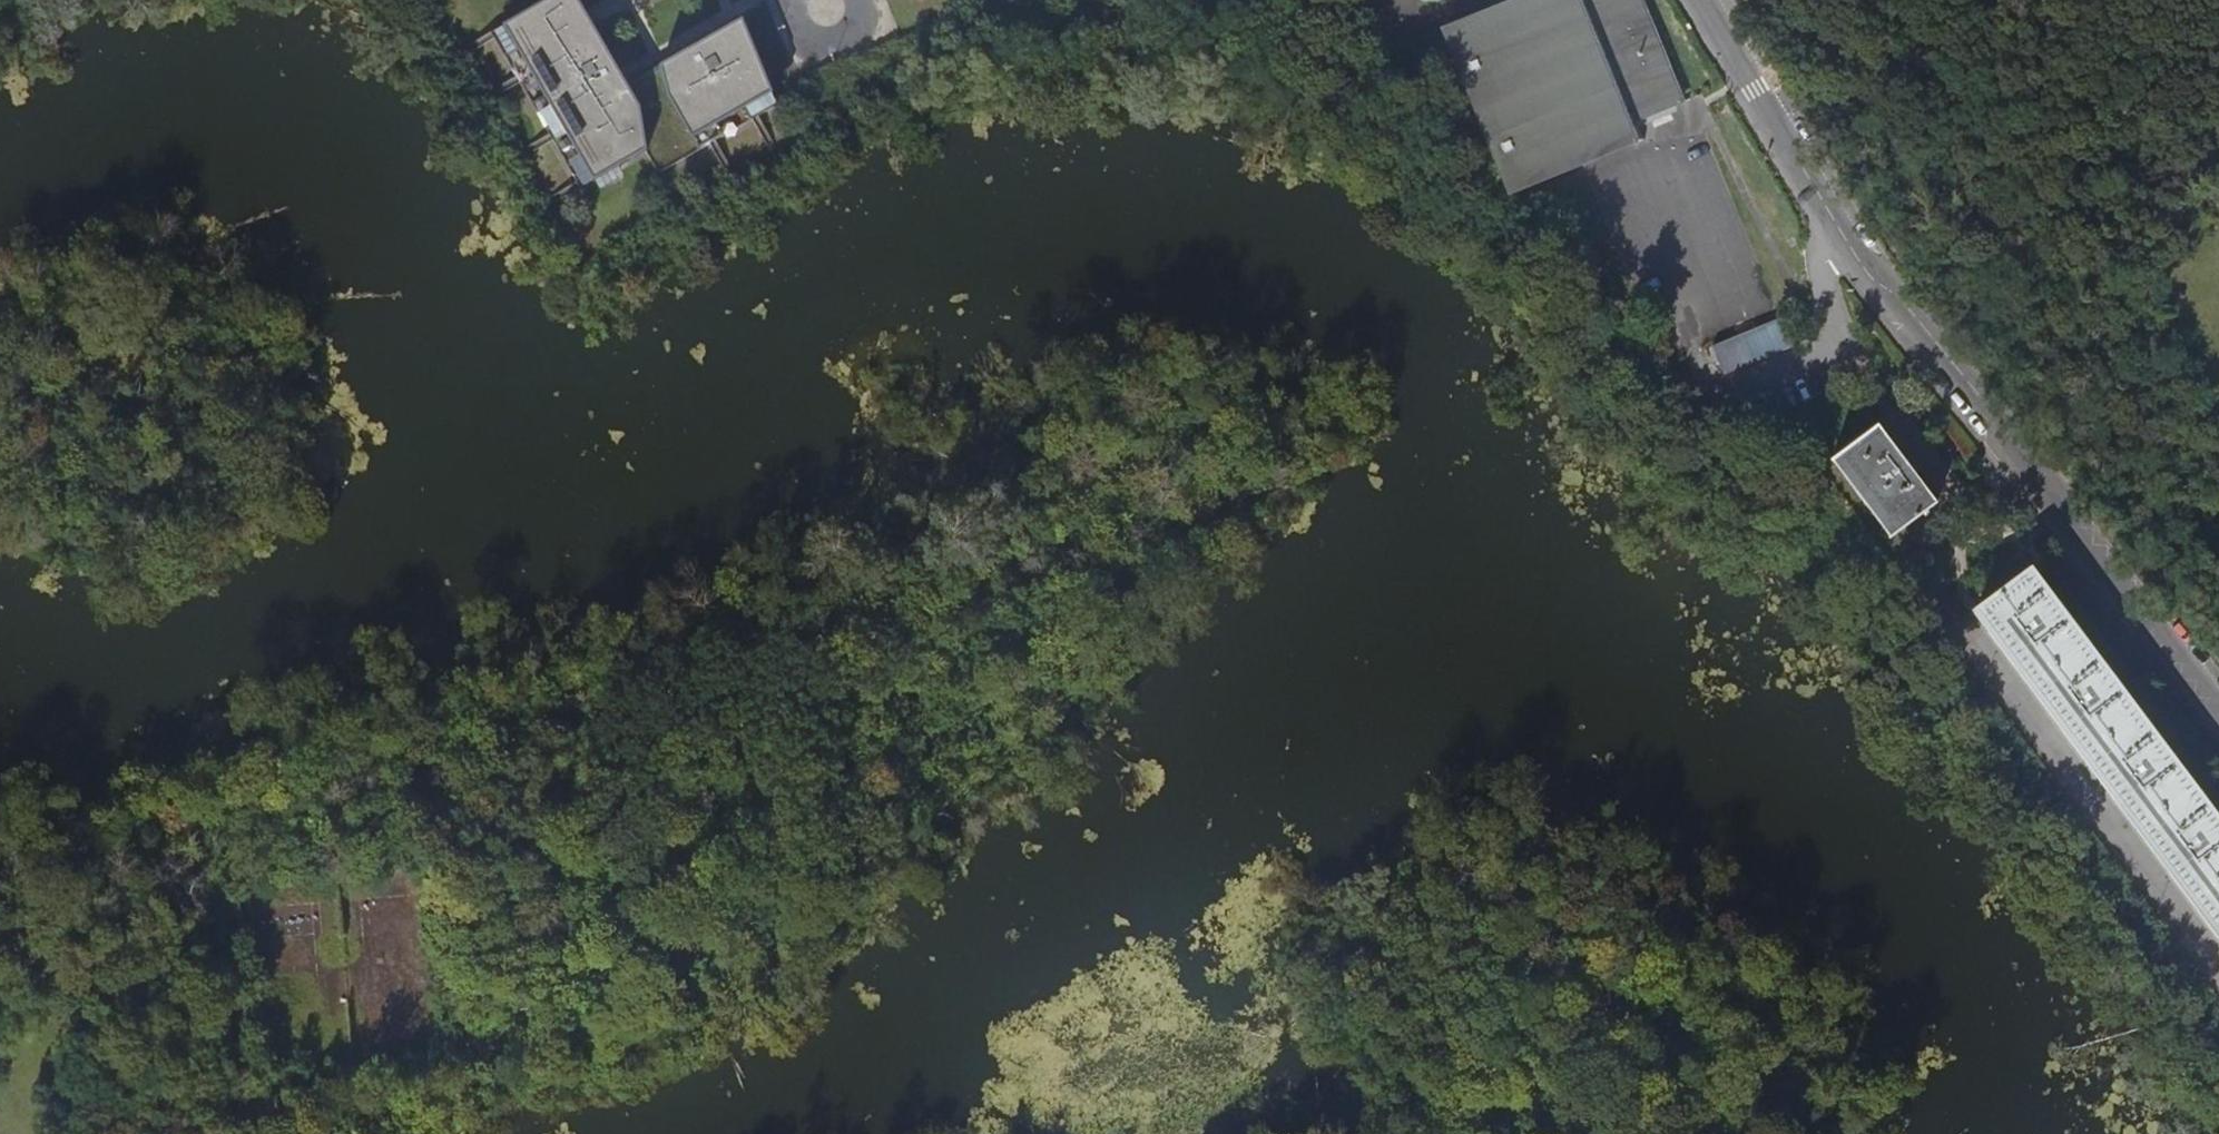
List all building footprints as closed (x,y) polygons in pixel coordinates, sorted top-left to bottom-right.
[(778,111),(743,24),(628,95),(569,0),(565,0),(489,47),(584,200),(648,160),(662,182),(778,111)] [(1453,29),(1517,189),(1647,137),(1640,119),(1686,101),(1645,0),(1525,0),(1453,29)] [(1791,347),(1779,319),(1710,348),(1721,375),(1791,347)] [(1937,501),(1880,425),(1832,461),(1889,537),(1937,501)] [(2035,574),(1982,614),(2218,929),(2218,819),(2035,574)]
